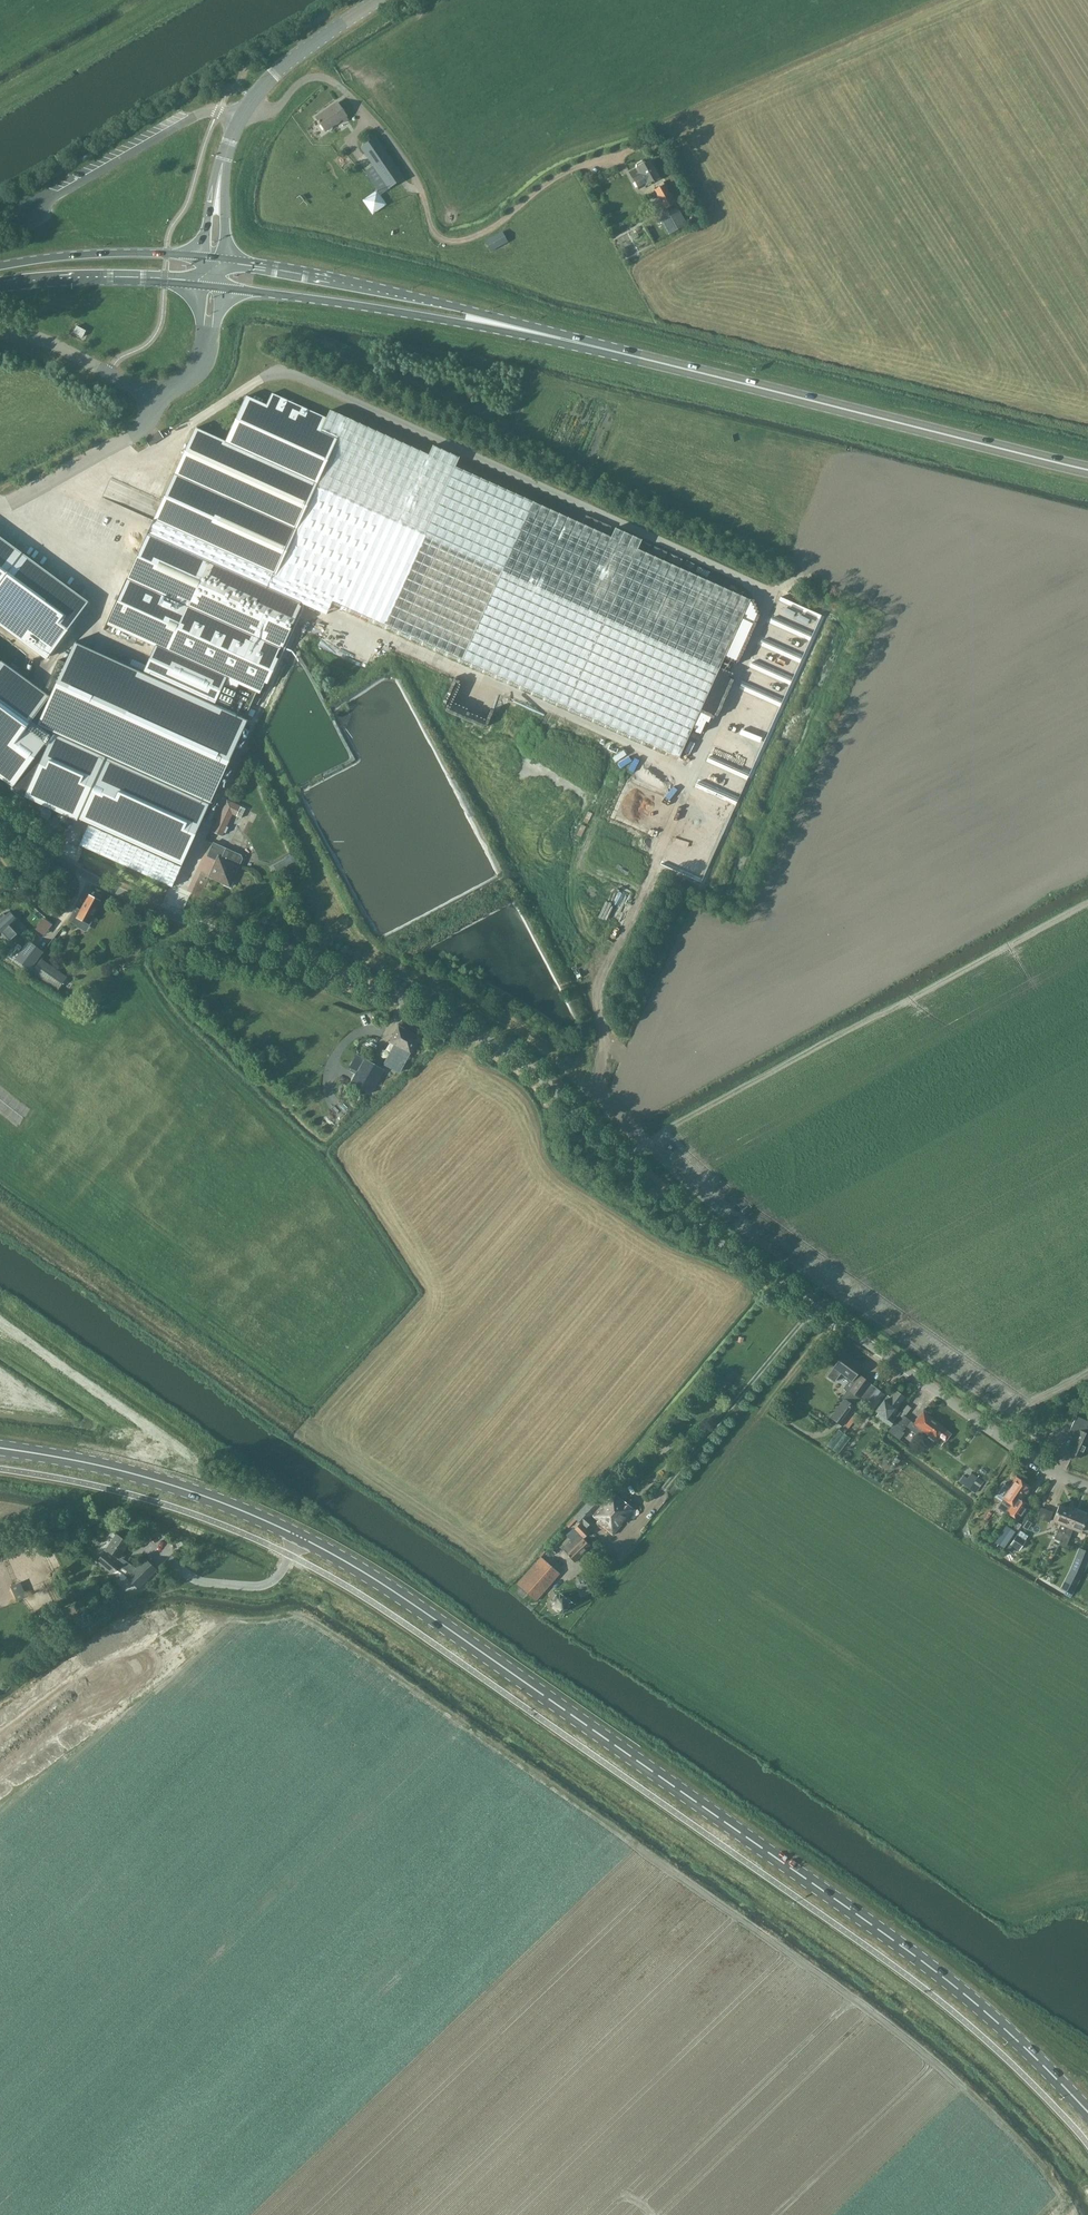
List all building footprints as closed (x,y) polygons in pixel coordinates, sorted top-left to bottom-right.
[(342,120),(344,123),(348,120),(346,117),(347,116),(338,102),(317,117),(326,131),(342,120)] [(380,194),(403,178),(375,138),(361,147),(373,165),(364,171),(380,194)] [(637,165),(637,168),(629,173),(638,190),(661,177),(651,160),(646,163),(643,162),(637,165)] [(664,209),(674,204),(664,185),(654,190),(664,209)] [(658,217),(663,225),(668,235),(686,225),(676,207),(658,217)] [(637,250),(650,243),(640,226),(628,232),(637,250)] [(492,251),(508,242),(502,232),(486,241),(492,251)] [(50,697),(37,725),(53,731),(210,802),(210,803),(247,721),(243,719),(255,692),(259,693),(279,648),(281,649),(301,603),(327,614),(332,600),(448,653),(462,659),(679,757),(750,600),(637,549),(641,539),(615,528),(611,537),(533,502),(455,467),(459,458),(433,445),(428,455),(330,410),(326,418),(322,416),(272,393),(266,405),(246,396),(225,442),(195,428),(147,534),(106,624),(157,647),(149,664),(146,671),(144,674),(74,643),(64,666),(58,663),(46,689),(44,693),(50,697)] [(47,657),(88,600),(0,537),(0,623),(47,657)] [(13,787),(14,785),(16,784),(51,735),(53,731),(37,725),(50,697),(44,693),(0,660),(0,778),(13,787)] [(13,787),(11,790),(24,799),(25,797),(77,820),(78,818),(89,823),(79,844),(172,886),(210,802),(53,731),(51,735),(16,784),(14,785),(13,787)] [(227,800),(213,831),(222,836),(232,815),(236,816),(240,807),(227,800)] [(241,855),(227,848),(213,842),(207,856),(216,860),(209,876),(221,882),(221,883),(230,887),(234,878),(233,877),(239,864),(242,858),(241,855)] [(293,854),(274,865),(278,873),(285,869),(297,862),(293,854)] [(99,909),(101,905),(99,904),(100,902),(89,896),(81,910),(75,907),(68,919),(77,924),(79,919),(87,923),(91,915),(92,916),(96,907),(99,909)] [(7,942),(18,932),(12,925),(17,921),(10,912),(2,920),(0,918),(0,935),(1,936),(7,942)] [(29,941),(14,959),(28,970),(42,951),(29,941)] [(41,958),(32,971),(58,989),(64,981),(54,974),(57,970),(41,958)] [(190,970),(185,979),(193,984),(198,975),(190,970)] [(395,1044),(384,1065),(399,1074),(420,1037),(400,1025),(390,1042),(395,1044)] [(351,1081),(370,1093),(384,1070),(364,1058),(351,1081)] [(833,1368),(827,1377),(833,1382),(840,1374),(855,1386),(852,1391),(863,1399),(873,1385),(870,1383),(870,1382),(860,1375),(858,1377),(856,1375),(863,1366),(844,1352),(832,1367),(833,1368)] [(716,1383),(706,1374),(702,1379),(711,1388),(716,1383)] [(875,1388),(864,1403),(873,1409),(883,1394),(875,1388)] [(882,1400),(874,1411),(877,1413),(875,1416),(890,1426),(898,1415),(893,1412),(905,1397),(895,1390),(885,1402),(882,1400)] [(844,1401),(832,1418),(843,1426),(856,1408),(845,1400),(844,1401)] [(936,1441),(940,1437),(945,1441),(951,1433),(945,1429),(946,1428),(923,1411),(914,1423),(904,1416),(911,1407),(907,1404),(898,1415),(901,1417),(897,1423),(895,1422),(888,1431),(899,1439),(904,1432),(902,1431),(906,1426),(919,1436),(923,1430),(936,1441)] [(1086,1434),(1087,1430),(1087,1421),(1076,1415),(1068,1432),(1077,1436),(1069,1452),(1080,1457),(1085,1447),(1087,1448),(1087,1435),(1086,1434)] [(848,1429),(856,1419),(853,1416),(845,1426),(848,1429)] [(967,1478),(963,1476),(958,1482),(974,1493),(982,1481),(970,1474),(967,1478)] [(1003,1483),(994,1497),(1000,1501),(1001,1499),(1011,1506),(1005,1514),(1017,1522),(1028,1506),(1021,1501),(1030,1487),(1015,1477),(1009,1487),(1003,1483)] [(596,1522),(611,1535),(633,1509),(612,1491),(597,1507),(592,1503),(582,1514),(586,1523),(591,1518),(589,1516),(591,1515),(597,1520),(596,1522)] [(1060,1504),(1054,1520),(1060,1523),(1054,1538),(1060,1541),(1067,1526),(1073,1510),(1060,1504)] [(1037,1516),(1043,1519),(1046,1510),(1041,1507),(1037,1516)] [(1060,1541),(1058,1545),(1064,1547),(1073,1528),(1080,1531),(1087,1516),(1086,1516),(1087,1512),(1081,1510),(1079,1513),(1074,1510),(1073,1510),(1067,1526),(1060,1541)] [(574,1516),(566,1526),(568,1528),(577,1519),(574,1516)] [(1031,1523),(1026,1520),(1022,1526),(1026,1530),(1031,1523)] [(1017,1522),(1013,1527),(1017,1530),(1021,1524),(1017,1522)] [(583,1538),(588,1532),(580,1523),(574,1529),(583,1538)] [(1006,1525),(995,1542),(1003,1548),(1015,1531),(1006,1525)] [(116,1570),(128,1578),(139,1588),(158,1569),(147,1559),(138,1567),(121,1556),(130,1542),(116,1534),(99,1561),(114,1572),(116,1570)] [(574,1562),(590,1547),(578,1535),(571,1542),(570,1541),(562,1549),(574,1562)] [(1025,1541),(1016,1535),(1010,1544),(1018,1550),(1025,1541)] [(1062,1589),(1072,1593),(1080,1573),(1082,1574),(1087,1559),(1087,1552),(1078,1548),(1069,1569),(1070,1569),(1062,1589)] [(535,1601),(559,1574),(540,1558),(532,1566),(516,1584),(535,1601)] [(580,1597),(591,1593),(588,1586),(578,1590),(580,1597)] [(565,1612),(569,1607),(568,1599),(563,1595),(556,1596),(552,1601),(553,1608),(558,1612),(565,1612)] [(40,1632),(45,1638),(53,1631),(49,1626),(40,1632)]
